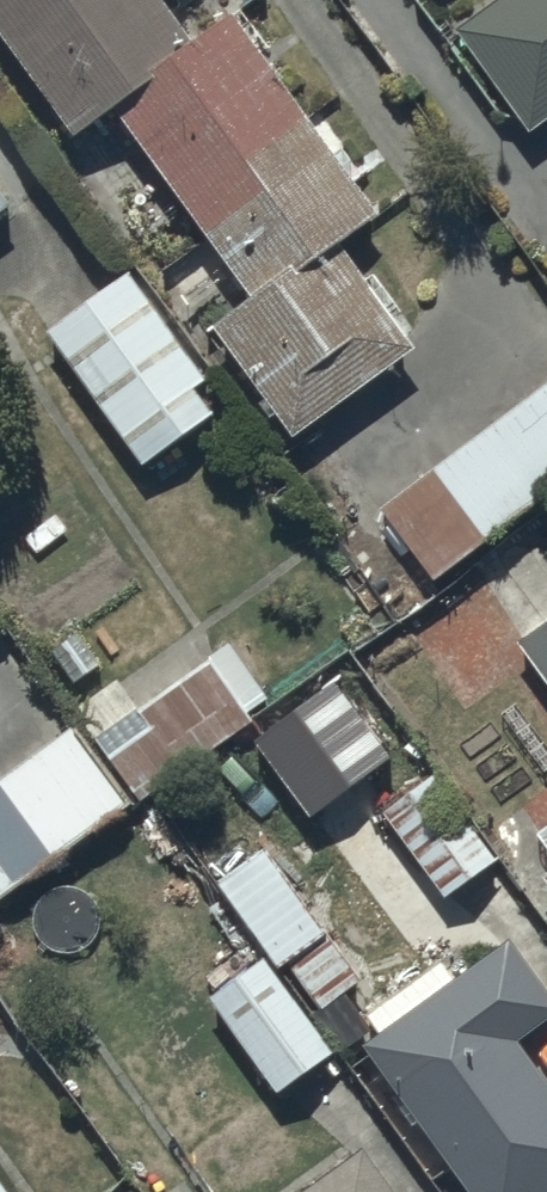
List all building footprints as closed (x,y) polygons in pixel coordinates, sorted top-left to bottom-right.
[(73,131),(118,99),(253,289),(213,317),(294,431),(418,343),(398,316),(405,311),(385,283),(377,288),(340,235),(378,207),(347,163),(352,160),(340,143),(331,149),(262,50),(269,45),(239,2),(192,35),(167,0),(0,0),(0,26),(73,131)] [(528,125),(546,112),(546,0),(492,0),(458,23),(528,125)] [(0,184),(0,206),(10,199),(0,184)] [(129,267),(47,326),(144,461),(213,411),(194,384),(206,374),(129,267)] [(381,503),(433,573),(546,488),(546,379),(381,503)] [(514,632),(546,678),(546,608),(514,632)] [(76,704),(142,796),(256,716),(211,653),(139,704),(118,675),(76,704)] [(0,775),(0,897),(132,803),(74,721),(0,775)] [(414,766),(375,794),(447,893),(496,857),(465,814),(454,822),(414,766)] [(536,831),(546,846),(546,823),(536,831)] [(275,855),(227,891),(281,964),(288,958),(324,1006),(365,976),(275,855)] [(363,1039),(478,1191),(546,1191),(546,1080),(514,1037),(546,1012),(546,988),(509,937),(457,977),(441,956),(369,1010),(380,1026),(363,1039)] [(333,1047),(266,953),(211,991),(280,1089),(293,1079),(299,1088),(329,1067),(321,1056),(333,1047)] [(294,1191),(395,1191),(361,1144),(294,1191)] [(0,1173),(0,1191),(14,1191),(0,1173)]
